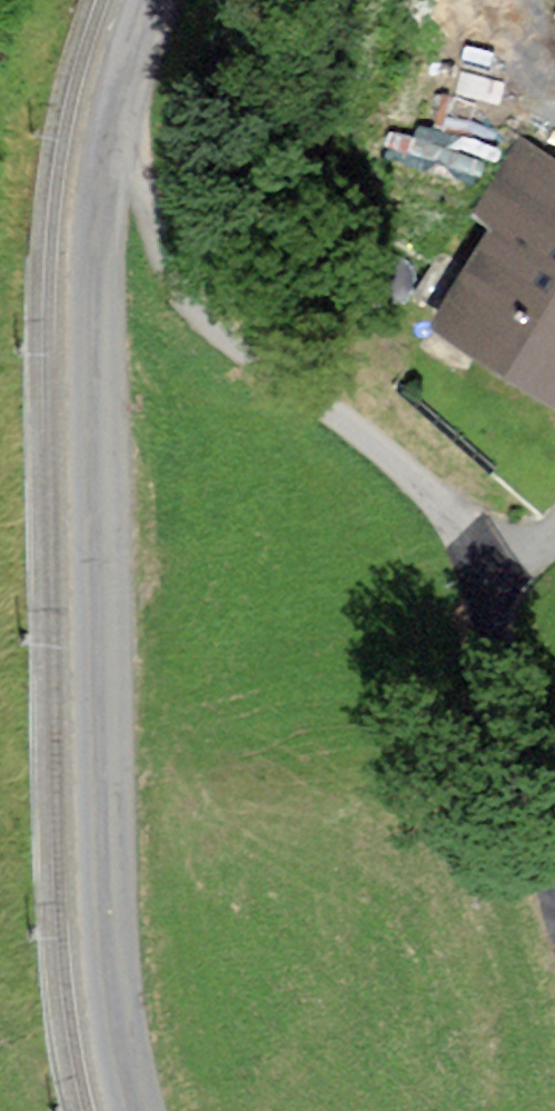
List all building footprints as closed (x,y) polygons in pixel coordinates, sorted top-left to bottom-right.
[(444,310),(554,379),(554,162),(521,141),(483,201),(504,214),(444,310)]
